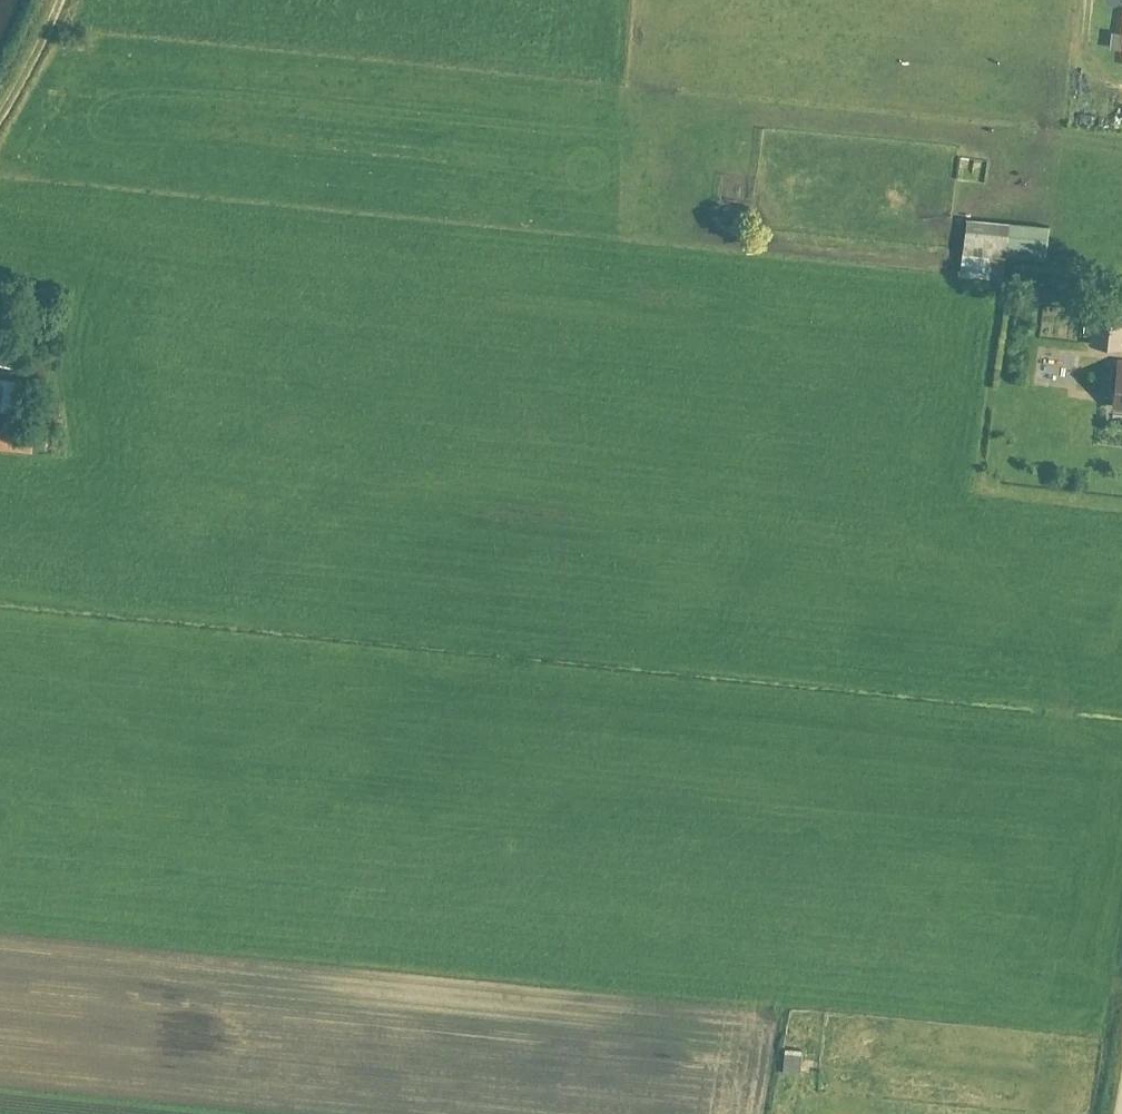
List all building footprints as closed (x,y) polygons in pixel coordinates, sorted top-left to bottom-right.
[(962,257),(1005,260),(1009,225),(966,221),(962,257)] [(1121,350),(1121,342),(1121,316),(1096,313),(1092,346),(1121,350)] [(19,369),(19,372),(46,377),(48,360),(23,355),(24,352),(0,346),(0,365),(19,369)] [(1118,363),(1113,407),(1121,408),(1121,363),(1118,363)] [(30,448),(30,420),(0,420),(0,448),(30,448)] [(800,1075),(802,1052),(784,1050),(782,1073),(800,1075)]
